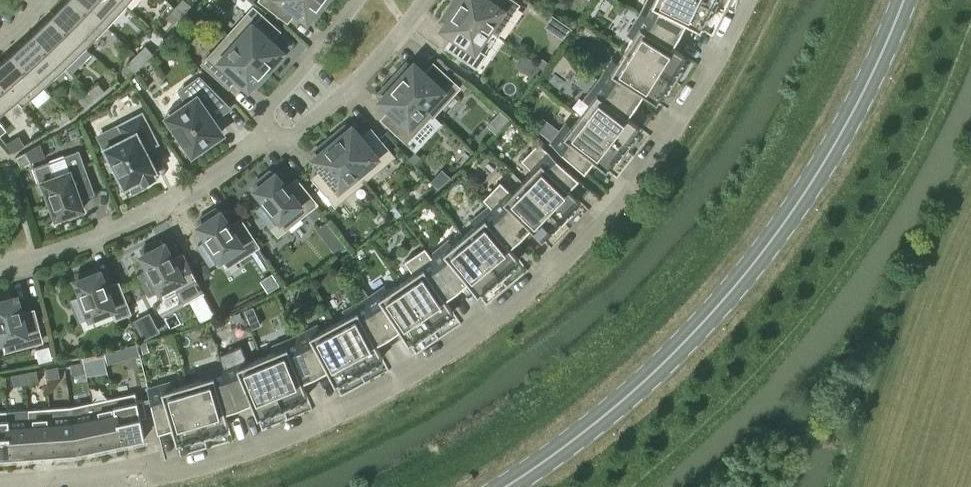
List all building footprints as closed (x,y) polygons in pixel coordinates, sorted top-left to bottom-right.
[(53,13),(87,47),(107,26),(79,0),(65,0),(53,13)] [(107,26),(127,5),(121,0),(79,0),(107,26)] [(174,7),(182,14),(191,5),(185,0),(181,0),(174,7)] [(323,0),(261,0),(283,16),(290,7),(307,20),(310,16),(314,18),(326,2),(323,0)] [(488,30),(496,36),(518,4),(511,0),(455,0),(452,4),(489,30),(488,30)] [(703,0),(648,0),(641,14),(680,35),(686,22),(700,29),(707,15),(710,17),(710,18),(711,19),(717,7),(703,0)] [(489,30),(452,4),(441,21),(445,23),(442,28),(459,40),(452,50),(476,66),(483,55),(476,49),(488,30),(489,30)] [(182,14),(174,7),(166,17),(174,24),(182,14)] [(228,35),(268,72),(282,57),(278,54),(282,50),(266,36),(274,27),(253,8),(228,35)] [(53,13),(33,32),(66,67),(87,47),(53,13)] [(633,37),(626,50),(675,81),(682,70),(681,69),(680,71),(677,69),(686,56),(672,47),(680,35),(641,14),(628,34),(633,37)] [(66,67),(33,32),(13,51),(45,87),(66,67)] [(268,72),(228,35),(203,63),(224,82),(232,73),(248,87),(252,84),(255,87),(268,72)] [(137,55),(144,62),(153,54),(146,46),(137,55)] [(613,60),(600,80),(636,105),(643,93),(657,102),(665,88),(668,90),(667,92),(668,93),(675,81),(626,50),(618,63),(613,60)] [(13,51),(0,62),(0,79),(18,100),(17,100),(22,107),(45,87),(13,51)] [(144,62),(137,55),(128,64),(135,71),(144,62)] [(407,63),(394,78),(433,114),(458,87),(438,68),(429,77),(414,62),(410,66),(407,63)] [(136,76),(131,79),(137,89),(143,85),(136,76)] [(208,113),(225,101),(199,76),(183,87),(192,100),(182,107),(179,103),(167,112),(169,115),(167,117),(192,153),(222,132),(208,113)] [(433,114),(394,78),(380,92),(383,95),(380,99),(396,114),(387,123),(408,142),(433,114)] [(0,79),(0,114),(17,100),(18,100),(0,79)] [(590,103),(581,115),(627,151),(635,140),(634,139),(633,141),(630,139),(640,126),(627,116),(636,105),(600,80),(585,99),(590,103)] [(88,91),(95,99),(105,91),(98,83),(88,91)] [(95,99),(88,91),(79,99),(86,107),(95,99)] [(498,130),(510,116),(502,109),(490,122),(498,130)] [(59,125),(71,119),(65,110),(54,116),(59,125)] [(156,170),(145,149),(157,143),(142,113),(121,124),(128,135),(104,147),(125,187),(129,184),(133,192),(146,185),(144,181),(156,175),(154,172),(156,170)] [(627,151),(581,115),(572,127),(566,123),(551,143),(584,171),(594,160),(606,169),(616,157),(619,159),(618,161),(619,161),(627,151)] [(330,138),(364,180),(393,156),(375,134),(365,142),(352,126),(348,129),(345,126),(330,138)] [(13,152),(23,146),(25,145),(19,136),(6,143),(13,152)] [(364,180),(330,138),(314,151),(317,154),(313,158),(327,174),(317,182),(322,187),(317,191),(329,205),(333,201),(336,204),(364,180)] [(522,182),(564,223),(574,213),(573,212),(571,214),(569,211),(580,200),(568,189),(579,178),(538,142),(521,160),(533,171),(522,182)] [(40,143),(26,151),(32,162),(46,157),(40,143)] [(79,150),(50,161),(33,167),(42,193),(46,191),(56,218),(65,215),(69,218),(79,215),(80,209),(84,208),(74,181),(89,176),(79,150)] [(415,150),(408,157),(415,164),(422,157),(415,150)] [(32,162),(26,151),(15,157),(21,168),(32,162)] [(300,184),(291,192),(275,173),(274,174),(271,170),(254,184),(256,188),(255,189),(265,202),(256,208),(278,234),(316,203),(300,184)] [(442,172),(432,181),(437,187),(448,178),(442,172)] [(564,223),(522,182),(512,192),(500,181),(483,199),(490,206),(490,205),(520,238),(530,228),(542,239),(553,227),(555,230),(554,231),(555,232),(564,223)] [(490,205),(490,206),(472,221),(476,226),(464,235),(502,280),(512,272),(511,271),(510,272),(508,269),(520,259),(509,247),(520,238),(490,205)] [(226,267),(258,246),(244,225),(234,231),(220,211),(219,212),(216,208),(198,221),(200,224),(198,225),(207,239),(198,245),(211,265),(220,259),(226,267)] [(317,230),(336,254),(346,246),(326,222),(317,230)] [(449,240),(431,255),(430,256),(457,291),(468,282),(478,294),(490,284),(492,287),(491,288),(491,289),(502,280),(464,235),(453,245),(449,240)] [(183,302),(204,292),(186,259),(176,264),(164,243),(163,243),(161,239),(141,250),(143,254),(141,255),(149,269),(139,274),(150,295),(160,290),(164,299),(178,291),(183,302)] [(430,256),(431,255),(425,247),(404,261),(413,274),(401,282),(434,331),(445,324),(444,323),(443,324),(441,321),(454,312),(445,299),(457,291),(430,256)] [(266,261),(261,264),(265,270),(270,267),(266,261)] [(117,317),(129,312),(120,289),(109,293),(100,270),(98,271),(97,267),(76,275),(77,279),(76,280),(81,295),(71,299),(80,321),(113,308),(117,317)] [(272,274),(261,281),(268,292),(279,285),(272,274)] [(385,286),(365,299),(388,337),(400,329),(409,343),(422,334),(424,337),(422,338),(423,339),(434,331),(401,282),(389,291),(385,286)] [(41,340),(35,316),(23,319),(17,296),(15,296),(14,292),(0,295),(0,341),(2,341),(4,350),(41,340)] [(347,316),(333,323),(361,375),(373,369),(372,368),(371,369),(369,366),(383,358),(375,344),(388,337),(365,299),(344,311),(347,316)] [(159,331),(149,311),(133,320),(144,339),(159,331)] [(317,325),(296,336),(315,376),(327,369),(335,384),(349,376),(351,379),(349,380),(349,381),(361,375),(333,323),(320,330),(317,325)] [(315,376),(296,336),(274,346),(276,351),(262,357),(284,411),(297,406),(296,405),(294,406),(293,403),(308,397),(302,382),(315,376)] [(147,341),(141,343),(143,352),(149,350),(147,341)] [(107,364),(139,355),(136,343),(104,352),(107,364)] [(248,363),(246,357),(242,346),(219,355),(224,366),(238,408),(251,402),(257,417),(272,411),(273,414),(271,415),(272,416),(284,411),(262,357),(248,363)] [(37,351),(40,364),(54,361),(51,347),(37,351)] [(86,372),(84,362),(71,364),(73,375),(86,372)] [(202,379),(188,383),(204,439),(217,436),(217,434),(215,435),(214,432),(229,427),(225,412),(238,408),(224,366),(200,373),(202,379)] [(48,379),(60,377),(58,367),(46,369),(48,379)] [(24,373),(26,383),(39,381),(37,371),(24,373)] [(26,383),(24,373),(12,375),(14,386),(26,383)] [(204,439),(188,383),(173,387),(172,381),(148,389),(158,431),(172,427),(177,443),(192,438),(193,441),(191,442),(191,443),(204,439)] [(113,397),(123,442),(146,437),(146,435),(145,436),(141,418),(147,417),(144,399),(137,401),(135,393),(113,397)] [(113,397),(92,402),(101,446),(123,442),(113,397)] [(92,402),(71,406),(77,452),(101,446),(92,402)] [(71,406),(50,408),(53,453),(77,452),(71,406)] [(53,453),(50,408),(27,409),(28,418),(29,418),(31,455),(53,453)] [(8,419),(8,411),(0,411),(0,457),(10,456),(7,419),(8,419)] [(28,418),(8,419),(7,419),(10,456),(31,455),(29,418),(28,418)]
